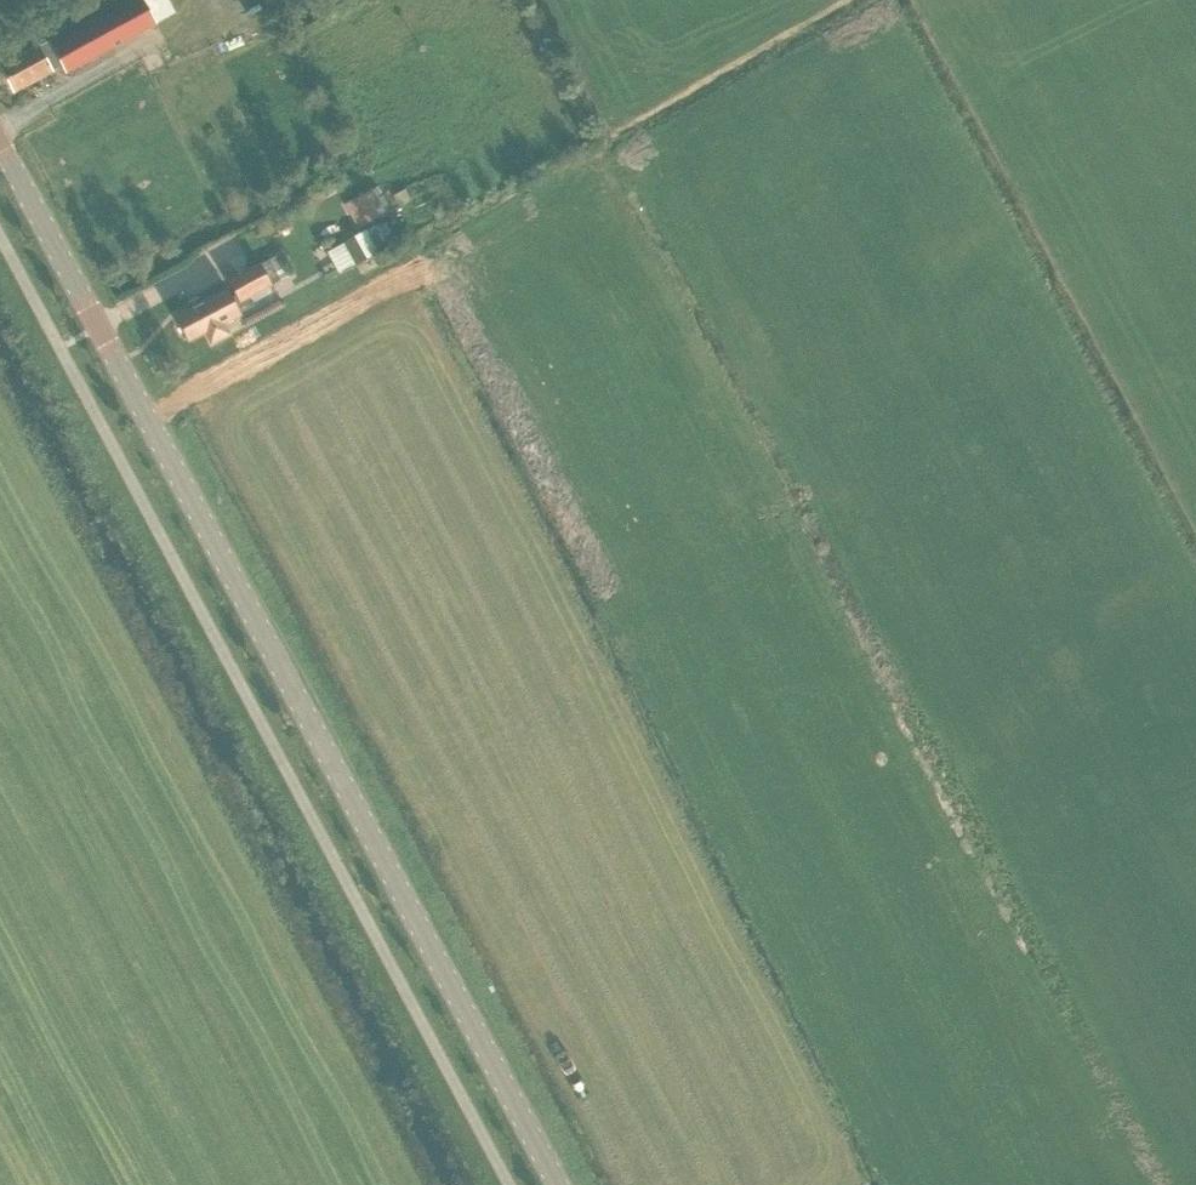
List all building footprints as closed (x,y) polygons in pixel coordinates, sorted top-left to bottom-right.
[(39,47),(31,51),(2,67),(16,92),(52,72),(51,70),(62,63),(68,75),(156,25),(142,0),(140,0),(54,49),(49,41),(39,47)] [(390,210),(378,187),(355,199),(367,222),(390,210)] [(177,321),(188,342),(206,332),(206,334),(240,316),(238,313),(252,305),(248,298),(289,277),(278,257),(260,266),(229,282),(237,297),(232,300),(228,293),(195,311),(195,312),(177,321)]
